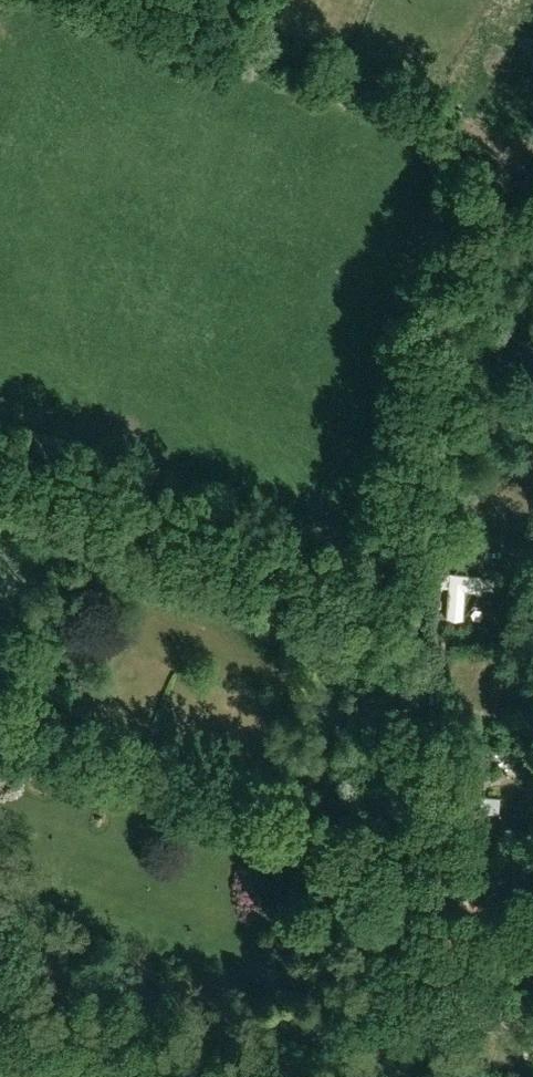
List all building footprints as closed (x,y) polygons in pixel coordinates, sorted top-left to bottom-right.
[(507,468),(506,482),(523,484),(524,470),(507,468)] [(482,593),(483,578),(441,575),(440,588),(451,589),(449,618),(465,619),(467,592),(482,593)]
